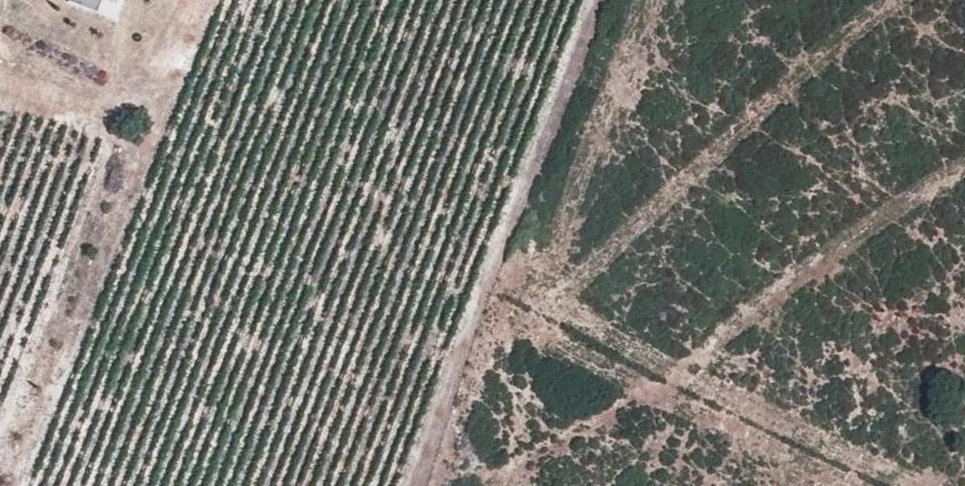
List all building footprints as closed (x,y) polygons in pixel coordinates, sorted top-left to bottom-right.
[(70,3),(99,13),(104,0),(71,0),(70,3)]
